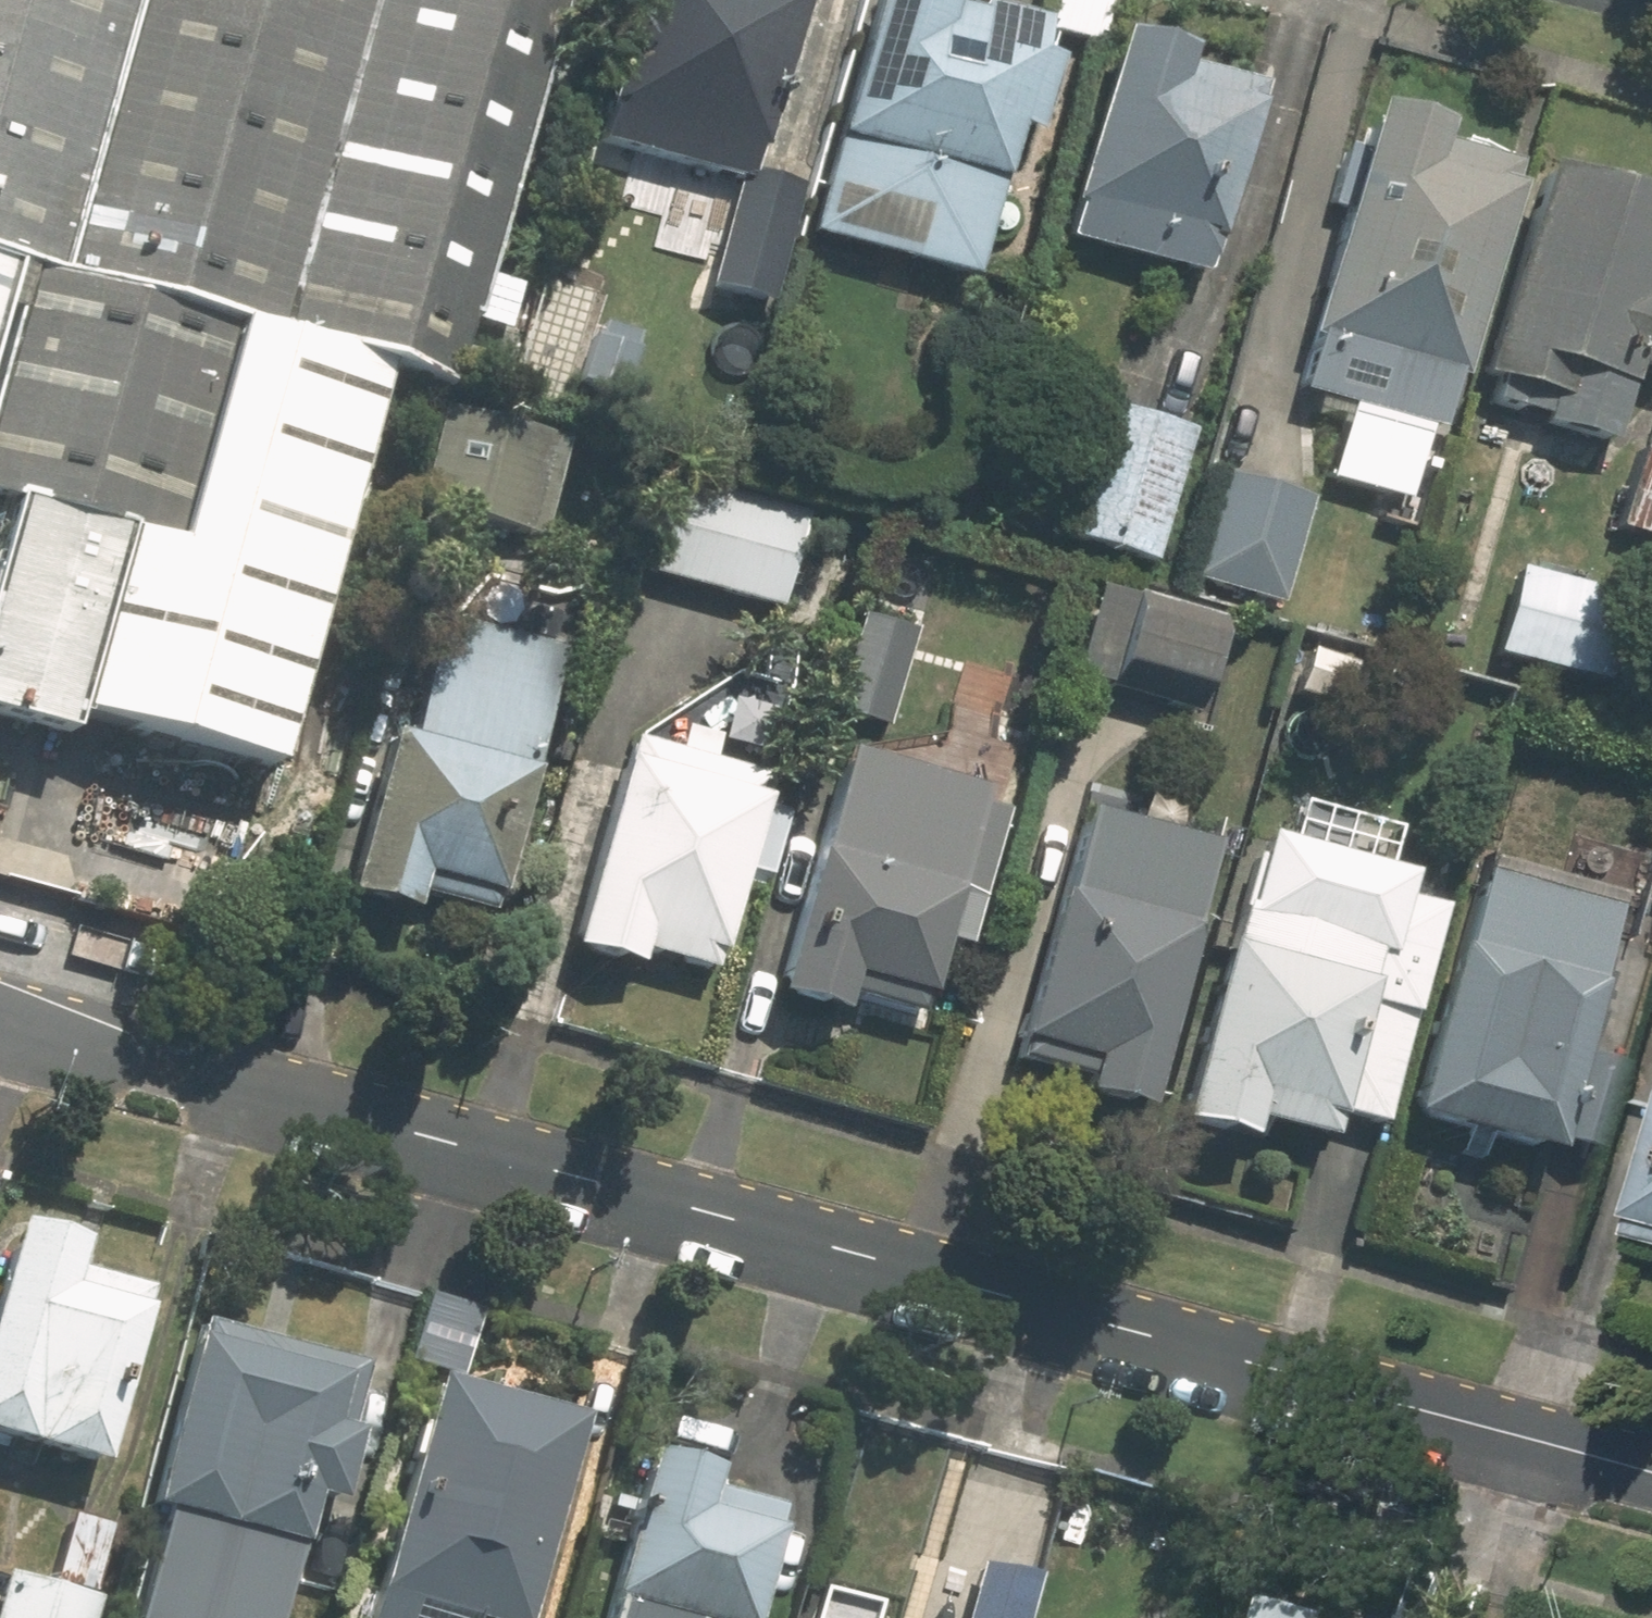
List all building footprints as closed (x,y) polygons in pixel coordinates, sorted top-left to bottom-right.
[(10,257),(54,269),(132,0),(0,0),(0,254),(10,257)] [(54,269),(224,318),(272,331),(367,0),(132,0),(54,269)] [(272,331),(381,362),(451,382),(561,0),(367,0),(272,331)] [(796,199),(745,185),(797,0),(635,0),(591,156),(641,169),(632,199),(667,209),(674,182),(728,196),(699,302),(762,320),(796,199)] [(915,0),(864,0),(797,236),(963,283),(1005,132),(1023,137),(1043,64),(1019,57),(1029,25),(968,9),(970,0),(943,0),(941,7),(915,0)] [(1036,25),(1083,39),(1094,0),(1044,0),(1036,25)] [(1203,241),(1241,89),(1189,76),(1194,58),(1101,35),(1059,205),(1068,207),(1060,239),(1191,271),(1199,239),(1203,241)] [(1442,377),(1453,380),(1505,193),(1494,189),(1499,170),(1417,148),(1422,130),(1354,113),(1286,355),(1384,382),(1381,397),(1433,410),(1442,377)] [(1473,379),(1494,386),(1488,405),(1539,419),(1536,427),(1601,444),(1622,367),(1651,376),(1651,209),(1530,176),(1473,379)] [(0,254),(0,290),(10,257),(0,254)] [(10,257),(0,290),(0,496),(120,530),(160,542),(224,318),(54,269),(10,257)] [(272,331),(224,318),(160,542),(120,530),(68,711),(265,767),(381,362),(272,331)] [(1093,406),(1057,539),(1143,563),(1179,430),(1093,406)] [(455,416),(426,524),(529,552),(558,444),(455,416)] [(1623,456),(1604,529),(1646,541),(1651,520),(1651,464),(1623,456)] [(1304,517),(1214,487),(1181,588),(1271,618),(1304,517)] [(0,496),(0,721),(60,738),(68,711),(120,530),(0,496)] [(668,503),(645,585),(774,622),(798,539),(668,503)] [(1613,604),(1507,573),(1484,659),(1589,688),(1613,604)] [(1061,680),(1187,716),(1212,625),(1086,591),(1061,680)] [(847,621),(818,718),(877,736),(907,639),(847,621)] [(397,750),(378,745),(332,913),(396,930),(406,894),(483,915),(552,663),(430,630),(397,750)] [(1359,673),(1300,657),(1289,697),(1348,713),(1359,673)] [(730,872),(759,879),(775,819),(747,811),(754,787),(620,750),(561,964),(625,981),(632,957),(702,977),(730,872)] [(917,1021),(977,808),(837,768),(798,909),(764,899),(745,969),(779,978),(772,1002),(841,1021),(847,1002),(917,1021)] [(1166,963),(1206,832),(1085,795),(1042,936),(1037,935),(1004,1044),(1012,1047),(1007,1066),(1070,1085),(1066,1098),(1129,1116),(1174,965),(1166,963)] [(1417,888),(1422,872),(1255,826),(1220,950),(1214,948),(1163,1128),(1230,1147),(1236,1127),(1317,1149),(1329,1105),(1378,1119),(1441,894),(1417,888)] [(1651,868),(1644,899),(1651,901),(1651,868)] [(1579,991),(1601,914),(1471,878),(1449,955),(1444,953),(1397,1121),(1534,1160),(1540,1141),(1591,1155),(1616,1067),(1563,1053),(1581,991),(1579,991)] [(1625,1231),(1651,1239),(1651,1133),(1625,1231)] [(7,1220),(0,1246),(0,1435),(94,1461),(142,1288),(66,1267),(74,1237),(7,1220)] [(140,1499),(173,1507),(143,1617),(284,1617),(319,1488),(327,1490),(346,1420),(338,1418),(354,1361),(196,1319),(193,1334),(185,1332),(140,1499)] [(566,1407),(416,1365),(355,1583),(362,1585),(352,1617),(389,1617),(395,1595),(477,1617),(508,1617),(566,1407)] [(606,1617),(745,1617),(777,1506),(705,1486),(710,1466),(646,1448),(606,1594),(612,1596),(606,1617)] [(991,1456),(969,1532),(1022,1547),(1042,1470),(991,1456)] [(62,1510),(44,1577),(89,1590),(107,1522),(62,1510)] [(86,1591),(0,1568),(0,1617),(79,1617),(86,1591)] [(957,1599),(919,1587),(910,1617),(952,1617),(957,1599)] [(1281,1617),(1348,1617),(1286,1600),(1281,1617)]
